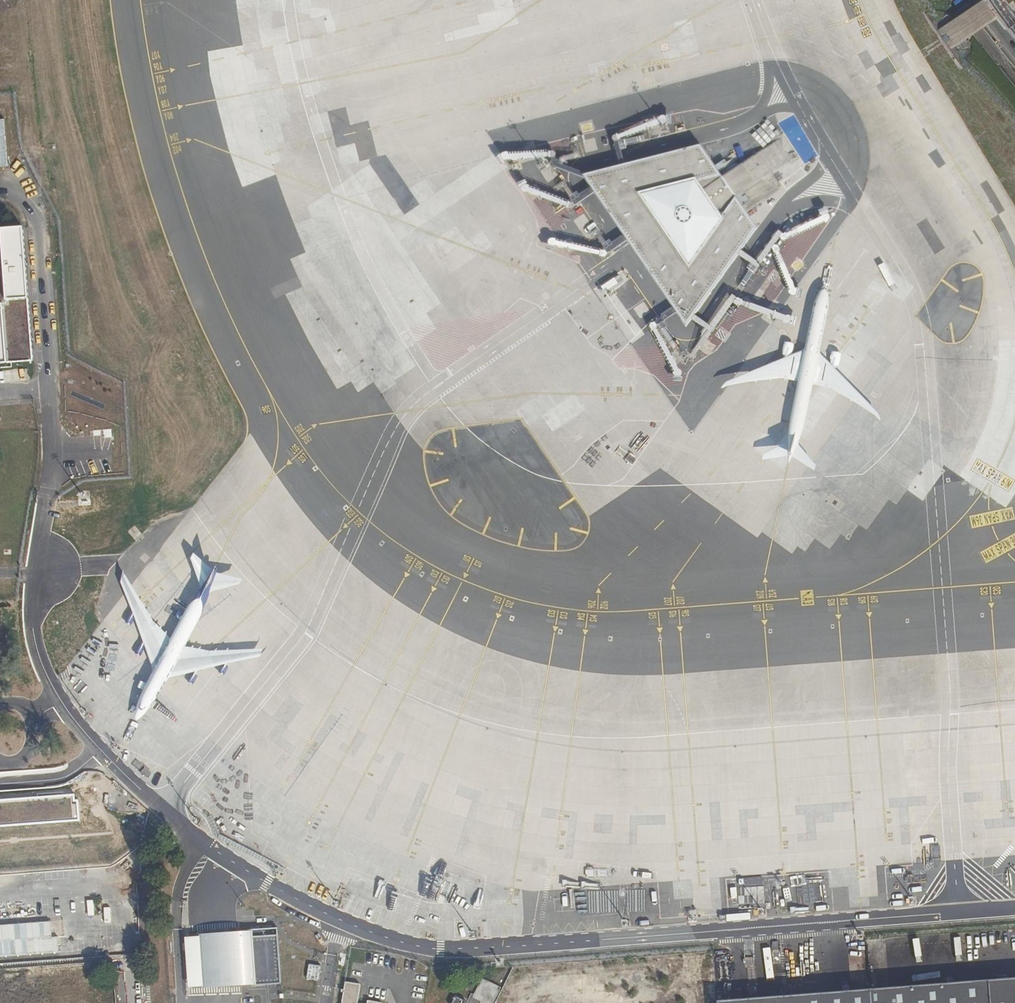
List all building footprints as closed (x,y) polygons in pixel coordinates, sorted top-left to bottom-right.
[(990,2),(992,6),(997,13),(1000,16),(1014,31),(1014,0),(989,0),(990,2)] [(988,26),(974,5),(937,31),(937,35),(947,49),(952,50),(988,26)] [(581,177),(579,177),(591,195),(624,243),(673,315),(684,331),(693,318),(741,253),(756,232),(745,216),(782,191),(771,174),(798,157),(795,153),(792,148),(789,143),(786,138),(783,134),(720,180),(718,176),(698,147),(623,166),(581,177)] [(0,230),(0,363),(29,361),(21,228),(0,230)] [(80,822),(79,799),(75,800),(75,794),(0,799),(0,828),(80,822)] [(239,930),(242,986),(281,984),(278,928),(239,930)] [(242,986),(239,930),(200,933),(203,988),(242,986)] [(722,996),(722,1002),(1014,1002),(1014,977),(722,996)] [(360,986),(345,983),(342,1002),(357,1002),(360,986)]
